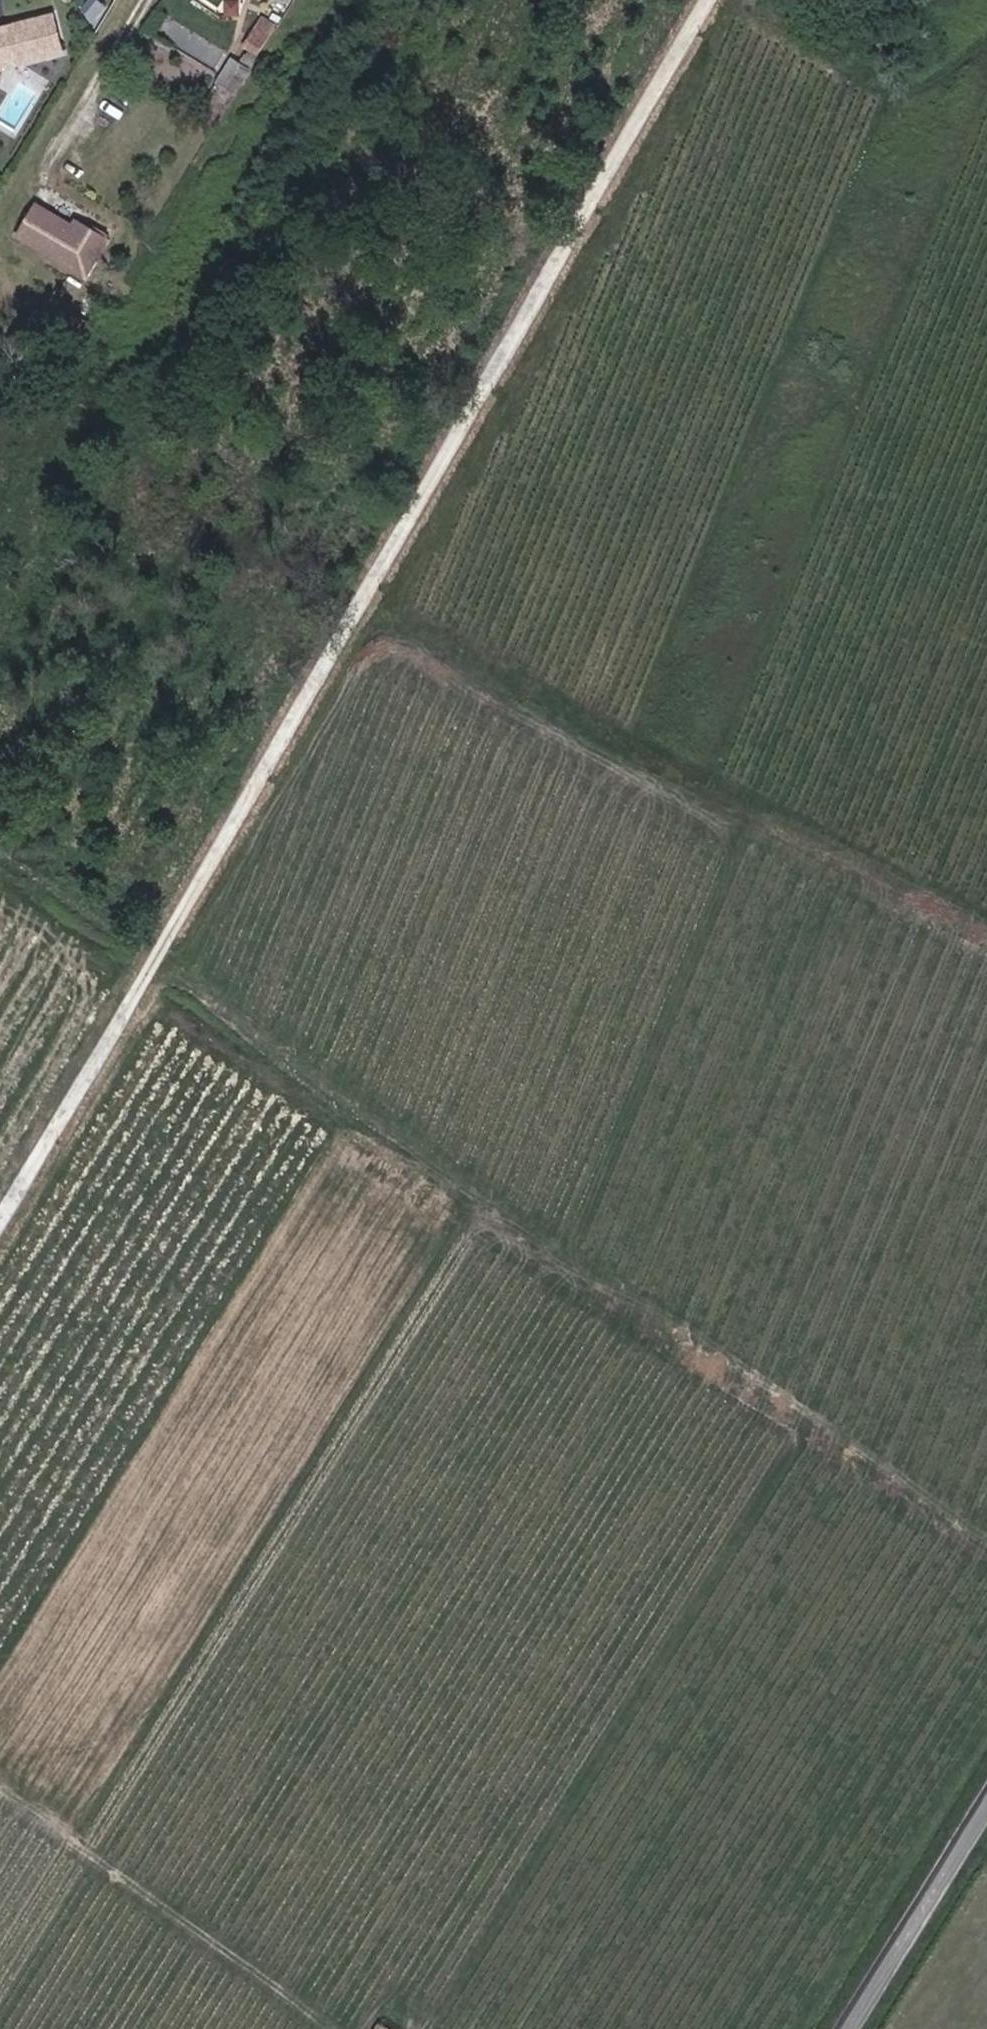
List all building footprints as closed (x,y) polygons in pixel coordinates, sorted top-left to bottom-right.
[(53,5),(0,23),(0,61),(2,62),(64,42),(53,5)] [(262,53),(279,21),(262,12),(246,44),(262,53)] [(166,17),(158,35),(220,65),(229,47),(166,17)] [(231,88),(245,65),(232,57),(218,80),(231,88)] [(217,105),(226,91),(216,85),(208,98),(217,105)] [(112,234),(74,210),(71,214),(47,199),(24,234),(86,274),(112,234)]
